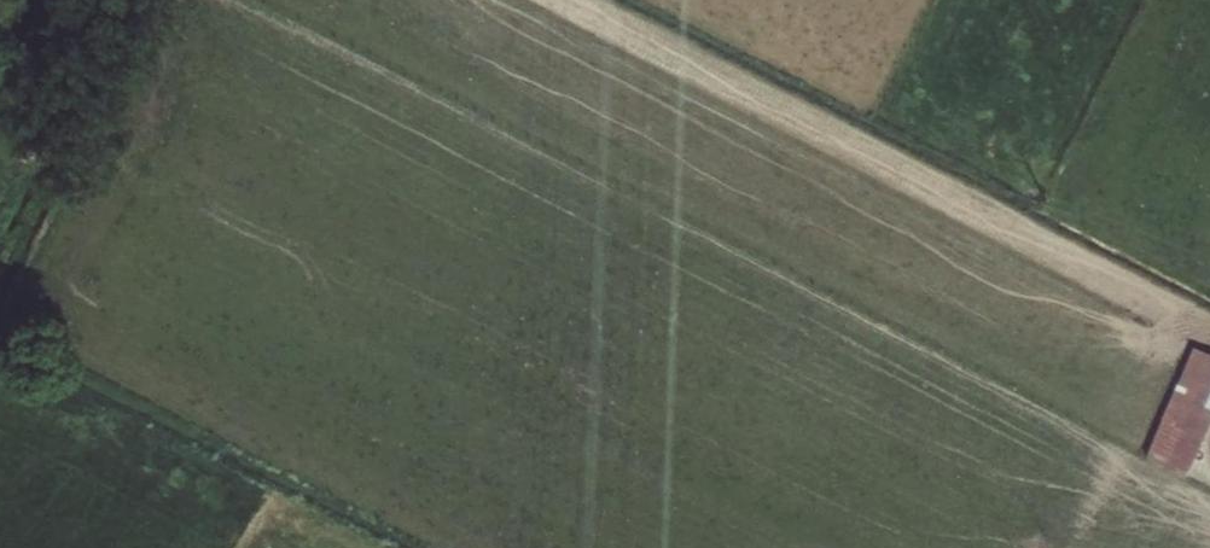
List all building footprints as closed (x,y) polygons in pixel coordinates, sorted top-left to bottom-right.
[(1209,433),(1209,348),(1195,341),(1149,453),(1194,472),(1209,433)]
